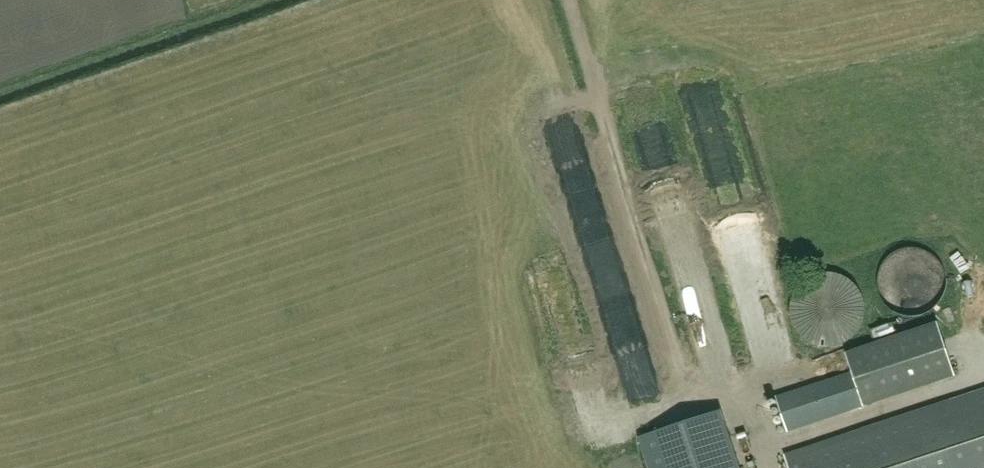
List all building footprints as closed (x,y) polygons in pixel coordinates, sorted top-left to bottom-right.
[(865,308),(865,304),(864,300),(863,297),(862,293),(861,290),(859,287),(856,284),(854,281),(851,279),(848,277),(845,275),(842,273),(838,272),(835,271),(831,270),(828,270),(824,270),(820,271),(817,272),(813,273),(810,275),(807,277),(804,279),(801,281),(799,284),(796,287),(794,290),(793,293),(792,297),(791,300),(790,304),(790,308),(790,311),(791,315),(792,319),(793,322),(794,325),(796,329),(799,332),(801,334),(804,337),(807,339),(810,341),(813,342),(817,344),(820,345),(824,345),(827,345),(831,345),(835,345),(838,344),(842,342),(845,341),(848,339),(851,337),(854,334),(856,332),(859,329),(861,325),(862,322),(863,319),(864,315),(865,311),(865,308)] [(699,282),(686,285),(696,330),(709,327),(699,282)] [(851,370),(776,396),(788,430),(951,375),(934,324),(845,352),(851,370)] [(785,453),(790,467),(983,467),(983,387),(785,453)] [(649,467),(740,467),(721,409),(639,435),(649,467)]
